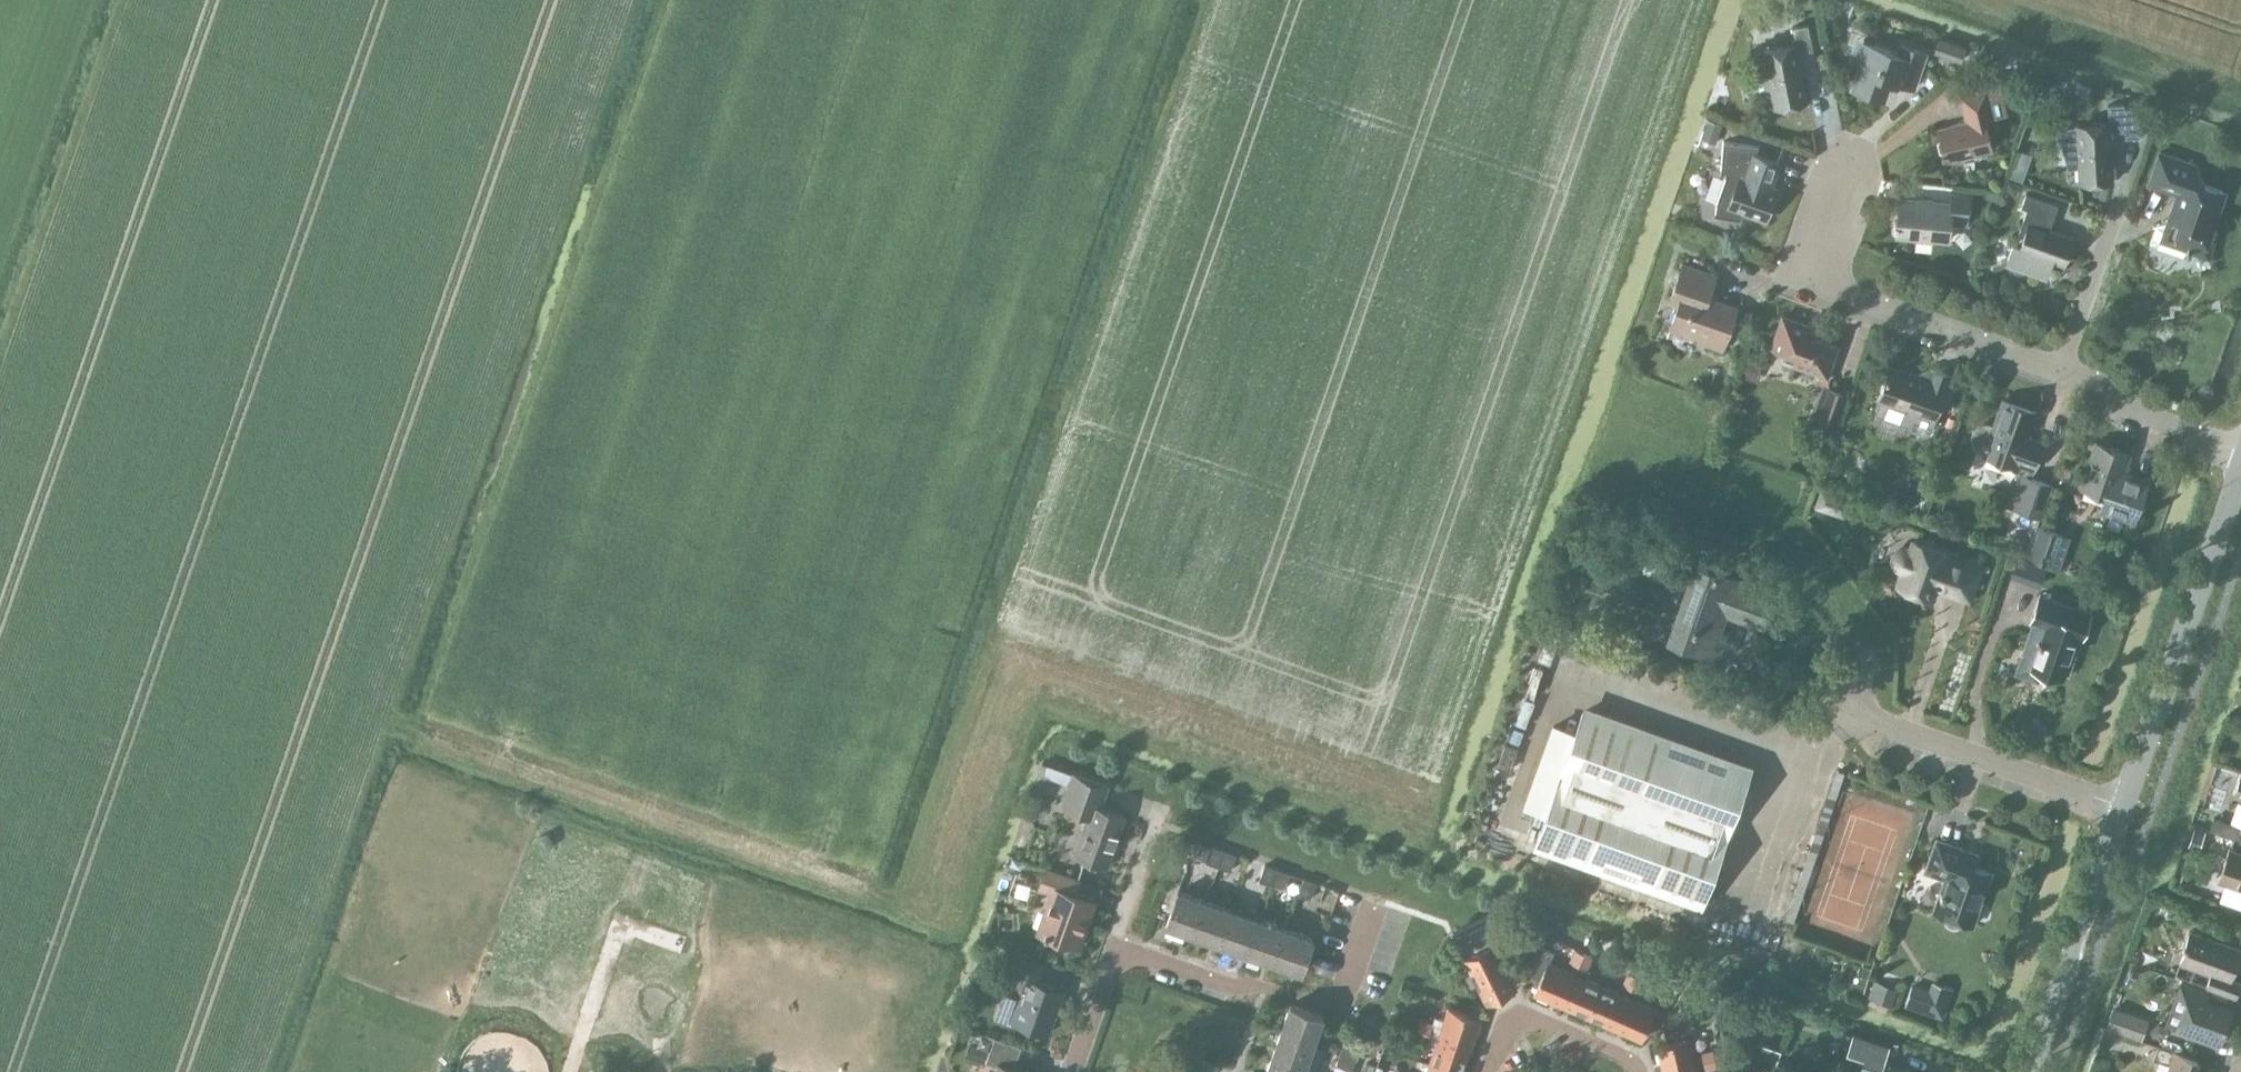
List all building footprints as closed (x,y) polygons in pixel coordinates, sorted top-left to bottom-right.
[(1763,70),(1767,89),(1772,88),(1776,107),(1809,101),(1799,52),(1814,49),(1809,24),(1794,27),(1797,43),(1763,50),(1767,70),(1763,70)] [(1854,87),(1885,98),(1891,80),(1914,88),(1927,51),(1900,42),(1897,52),(1857,37),(1850,58),(1862,62),(1854,87)] [(1940,128),(1948,161),(1995,150),(1988,122),(2003,118),(1996,87),(1962,95),(1968,122),(1940,128)] [(2080,164),(2081,183),(2114,180),(2111,131),(2126,131),(2127,138),(2142,137),(2141,108),(2126,108),(2125,104),(2109,105),(2110,122),(2076,124),(2077,143),(2072,144),(2074,164),(2080,164)] [(1701,136),(1718,141),(1724,125),(1706,118),(1701,136)] [(1719,198),(1720,199),(1717,209),(1715,209),(1715,210),(1741,219),(1741,218),(1740,217),(1742,211),(1767,220),(1778,189),(1773,187),(1781,163),(1757,155),(1758,148),(1760,149),(1760,148),(1726,136),(1724,170),(1726,170),(1726,168),(1729,169),(1719,198)] [(2151,245),(2188,259),(2191,250),(2209,256),(2217,233),(2213,232),(2227,191),(2205,184),(2195,162),(2162,150),(2150,184),(2178,194),(2169,221),(2157,227),(2151,245)] [(1898,235),(1950,240),(1952,221),(1969,222),(1971,196),(1953,194),(1952,203),(1901,199),(1898,235)] [(2025,237),(2021,248),(2029,251),(2024,266),(2026,270),(2045,277),(2049,275),(2054,260),(2065,264),(2074,239),(2051,231),(2060,205),(2027,194),(2023,207),(2028,209),(2019,235),(2025,237)] [(1678,305),(1670,329),(1699,339),(1699,343),(1723,351),(1738,308),(1709,298),(1717,276),(1684,265),(1671,303),(1678,305)] [(1781,361),(1828,377),(1840,345),(1809,334),(1812,325),(1784,315),(1772,348),(1784,352),(1781,361)] [(1741,375),(1753,380),(1759,365),(1746,360),(1741,375)] [(1913,424),(1915,418),(1934,425),(1942,403),(1951,375),(1933,368),(1929,379),(1892,366),(1876,411),(1913,424)] [(1820,418),(1838,425),(1849,395),(1830,389),(1820,418)] [(2045,442),(2030,437),(2037,414),(2003,402),(1995,426),(1988,423),(1981,424),(1975,429),(1973,436),(1974,443),(1979,449),(1986,451),(1985,454),(2021,466),(2021,465),(2035,470),(2045,442)] [(2113,451),(2101,446),(2101,444),(2097,442),(2081,488),(2109,497),(2105,511),(2136,521),(2147,490),(2122,481),(2131,454),(2114,448),(2113,451)] [(2016,509),(2041,518),(2052,486),(2026,478),(2016,509)] [(2031,555),(2050,562),(2060,532),(2041,526),(2031,555)] [(1899,584),(1929,595),(1933,584),(1970,598),(1980,568),(1947,556),(1948,552),(1915,540),(1912,549),(1909,548),(1905,547),(1901,547),(1898,550),(1894,556),(1894,560),(1896,564),(1898,567),(1902,569),(1904,570),(1899,584)] [(2013,575),(2029,580),(2034,564),(2018,559),(2013,575)] [(1739,583),(1740,579),(1695,563),(1668,639),(1719,657),(1727,634),(1722,632),(1728,615),(1765,628),(1776,596),(1739,583)] [(2031,667),(2065,679),(2066,674),(2070,675),(2076,657),(2072,656),(2079,637),(2083,639),(2092,614),(2042,596),(2033,621),(2041,624),(2031,653),(2035,655),(2031,667)] [(1538,837),(1705,897),(1750,772),(1583,712),(1538,837)] [(1076,854),(1109,866),(1127,815),(1102,806),(1109,785),(1075,774),(1064,805),(1090,814),(1076,854)] [(2191,845),(2200,848),(2205,833),(2196,830),(2191,845)] [(1977,860),(1963,855),(1965,849),(1938,840),(1927,871),(1948,878),(1944,890),(1942,890),(1941,894),(1942,894),(1936,911),(1946,914),(1946,918),(1948,922),(1951,925),(1954,926),(1958,926),(1962,924),(1964,921),(1970,923),(1977,903),(1981,905),(1992,873),(1975,867),(1977,860)] [(1208,861),(1219,865),(1225,850),(1213,846),(1208,861)] [(2231,849),(2220,880),(2240,888),(2240,852),(2231,849)] [(1219,865),(1232,870),(1237,855),(1225,850),(1219,865)] [(1261,880),(1273,884),(1279,869),(1267,865),(1261,880)] [(1057,940),(1058,938),(1077,945),(1087,918),(1090,919),(1097,900),(1077,893),(1081,880),(1047,868),(1040,888),(1051,892),(1038,931),(1049,934),(1048,937),(1057,940)] [(1273,884),(1285,888),(1291,873),(1279,869),(1273,884)] [(1300,893),(1312,898),(1317,882),(1305,878),(1300,893)] [(1168,924),(1196,934),(1207,901),(1180,891),(1168,924)] [(1196,934),(1223,943),(1234,910),(1207,901),(1196,934)] [(1223,943),(1249,953),(1261,919),(1234,910),(1223,943)] [(1474,973),(1468,976),(1472,984),(1478,981),(1488,1000),(1518,985),(1497,942),(1505,938),(1492,914),(1454,933),(1474,973)] [(1261,919),(1249,953),(1276,962),(1288,929),(1261,919)] [(1276,962),(1303,972),(1315,938),(1288,929),(1276,962)] [(2240,953),(2240,949),(2191,931),(2182,962),(2213,973),(2208,986),(2237,996),(2240,986),(2240,982),(2232,979),(2240,953)] [(1536,992),(1563,1004),(1576,972),(1551,961),(1555,951),(1541,945),(1529,972),(1542,978),(1536,992)] [(1011,964),(1008,972),(1022,977),(1014,1002),(1004,998),(997,1017),(1015,1023),(1016,1021),(1050,1033),(1063,996),(1053,992),(1055,987),(1040,982),(1047,962),(1005,947),(1001,960),(1011,964)] [(1571,961),(1579,964),(1585,953),(1576,949),(1571,961)] [(1579,964),(1576,972),(1563,1004),(1589,1015),(1603,984),(1585,976),(1589,968),(1594,956),(1585,953),(1579,964)] [(1624,984),(1633,988),(1638,976),(1629,972),(1624,984)] [(1633,988),(1642,991),(1647,979),(1638,976),(1633,988)] [(1869,998),(1897,1007),(1903,991),(1875,981),(1869,998)] [(2182,982),(2167,1026),(2219,1044),(2231,1010),(2220,1006),(2219,1009),(2204,1003),(2209,991),(2182,982)] [(1589,1015),(1616,1027),(1630,995),(1603,984),(1589,1015)] [(1616,1027),(1643,1039),(1657,1007),(1630,995),(1616,1027)] [(1282,1032),(1315,1043),(1325,1016),(1292,1004),(1282,1032)] [(1419,1028),(1440,1035),(1472,1046),(1482,1018),(1449,1007),(1445,1019),(1436,1017),(1434,1023),(1422,1019),(1422,1020),(1419,1028)] [(2148,1020),(2114,1008),(2108,1025),(2142,1037),(2148,1020)] [(1460,1071),(1463,1071),(1472,1046),(1440,1035),(1419,1028),(1422,1020),(1412,1016),(1407,1029),(1418,1032),(1416,1037),(1429,1042),(1429,1041),(1437,1044),(1430,1062),(1460,1071)] [(1015,1067),(1022,1046),(999,1038),(1001,1034),(990,1030),(988,1034),(996,1037),(988,1062),(998,1065),(996,1071),(1028,1071),(1015,1067)] [(1273,1058),(1306,1070),(1315,1043),(1282,1032),(1273,1058)] [(1848,1051),(1866,1057),(1862,1068),(1874,1071),(1915,1071),(1885,1062),(1890,1046),(1854,1034),(1848,1051)] [(1659,1046),(1665,1070),(1696,1063),(1690,1039),(1659,1046)] [(1347,1041),(1343,1053),(1357,1058),(1361,1046),(1347,1041)] [(1749,1056),(1776,1066),(1782,1052),(1755,1042),(1749,1056)] [(2199,1059),(2160,1046),(2155,1058),(2172,1064),(2169,1071),(2195,1071),(2199,1059)] [(1703,1052),(1705,1061),(1716,1058),(1714,1049),(1703,1052)] [(1343,1053),(1338,1064),(1353,1069),(1357,1058),(1343,1053)] [(1306,1070),(1273,1058),(1268,1071),(1305,1071),(1306,1070)] [(1705,1061),(1707,1069),(1718,1067),(1716,1058),(1705,1061)] [(1430,1062),(1427,1071),(1460,1071),(1430,1062)] [(1696,1063),(1665,1070),(1666,1071),(1698,1071),(1696,1063)]
